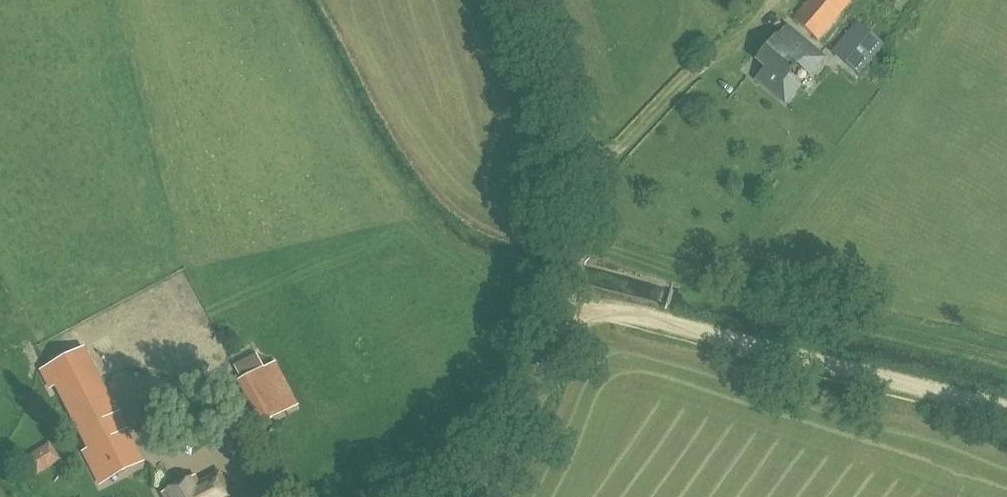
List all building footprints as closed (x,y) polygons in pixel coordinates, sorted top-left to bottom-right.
[(818,39),(852,0),(809,0),(793,18),(818,39)] [(860,76),(885,45),(857,21),(832,51),(860,76)] [(799,86),(790,78),(800,66),(811,75),(827,56),(790,25),(779,39),(776,37),(757,60),(764,67),(754,79),(784,104),(799,86)] [(85,352),(49,370),(103,477),(139,459),(85,352)] [(263,369),(256,355),(234,367),(241,381),(263,369)] [(264,420),(265,422),(287,411),(280,397),(258,408),(264,420)] [(49,444),(26,459),(37,476),(60,461),(49,444)] [(222,474),(200,485),(197,478),(165,494),(166,496),(233,496),(222,474)]
